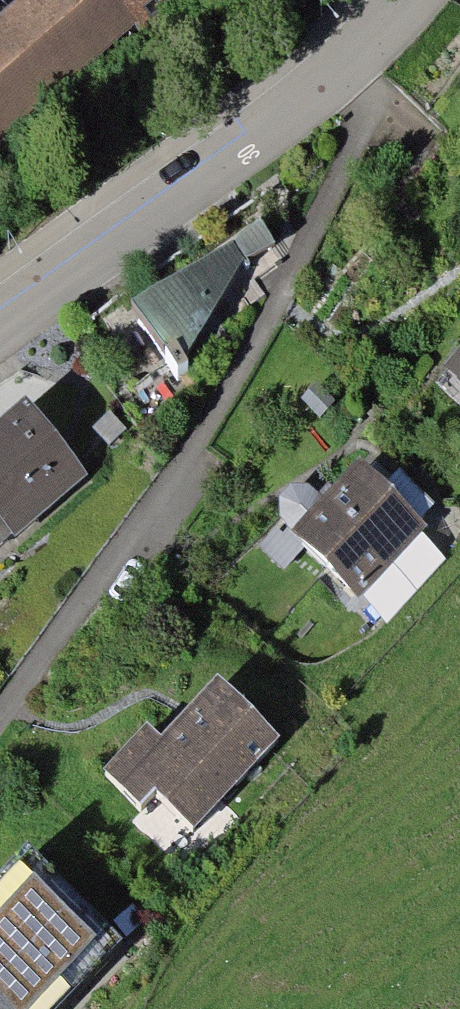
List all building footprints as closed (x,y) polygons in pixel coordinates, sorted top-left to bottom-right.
[(0,27),(0,153),(181,0),(32,0),(0,27)] [(229,241),(136,318),(177,379),(247,260),(278,244),(262,217),(229,241)] [(437,380),(459,398),(459,350),(437,380)] [(0,440),(0,546),(16,532),(85,473),(35,409),(0,440)] [(109,410),(92,427),(110,445),(127,429),(109,410)] [(430,533),(349,463),(281,541),(362,611),(430,533)] [(151,748),(136,735),(97,782),(132,812),(143,799),(193,841),(272,747),(201,688),(151,748)] [(29,1008),(60,1008),(119,950),(59,890),(0,949),(0,980),(29,1008)]
